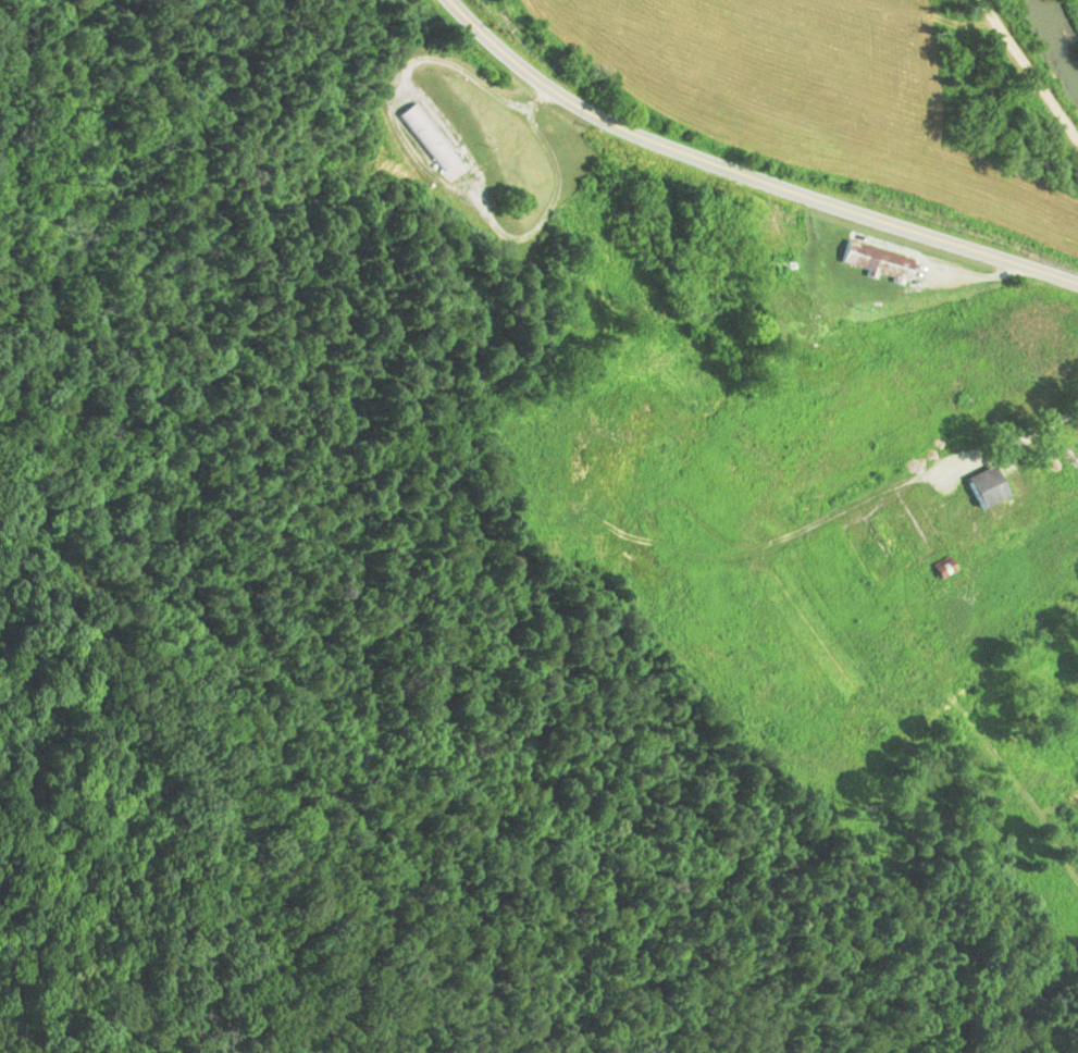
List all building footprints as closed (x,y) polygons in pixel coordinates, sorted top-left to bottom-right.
[(397,114),(441,172),(458,159),(415,101),(397,114)] [(837,265),(906,282),(912,257),(843,240),(837,265)] [(1007,469),(995,474),(992,465),(963,476),(975,507),(1016,492),(1007,469)]
